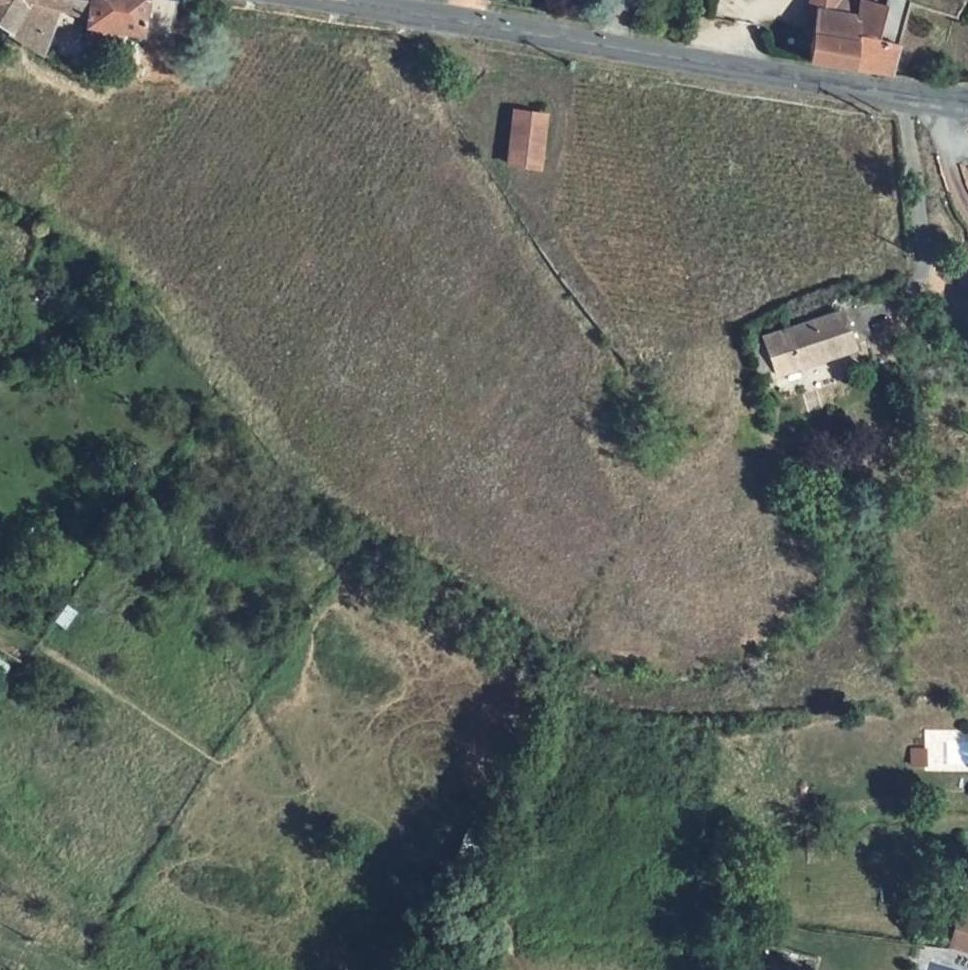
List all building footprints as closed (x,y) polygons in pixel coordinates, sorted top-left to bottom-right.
[(23,0),(0,0),(0,33),(3,34),(23,0)] [(142,0),(23,0),(3,34),(32,54),(43,10),(82,17),(80,26),(136,35),(142,0)] [(812,39),(816,17),(846,22),(852,11),(839,8),(841,0),(812,0),(806,38),(812,39)] [(807,67),(889,81),(911,6),(892,0),(891,0),(889,12),(865,8),(865,13),(852,11),(846,22),(816,17),(812,39),(807,67)] [(535,172),(543,122),(512,117),(504,167),(535,172)] [(759,334),(768,369),(847,349),(839,314),(759,334)] [(932,915),(924,948),(967,959),(967,923),(932,915)]
